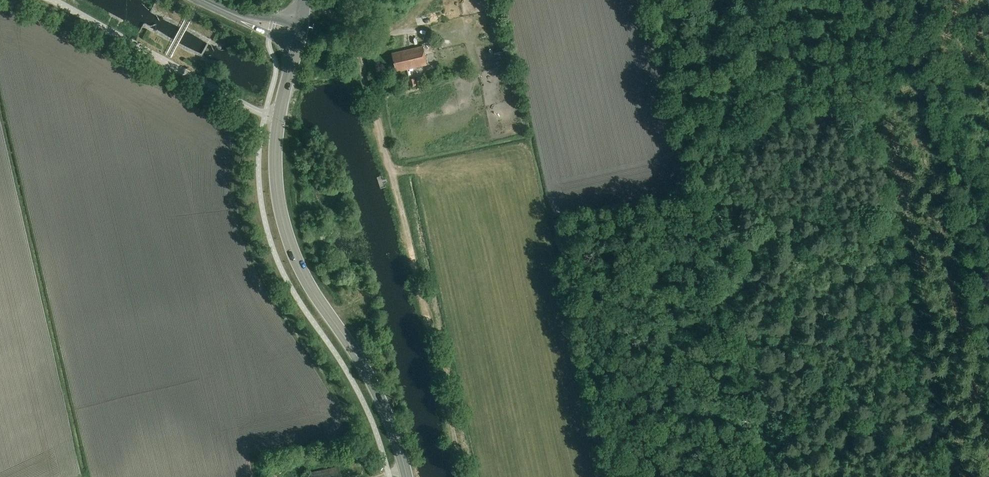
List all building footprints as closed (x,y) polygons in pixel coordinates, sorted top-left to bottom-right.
[(392,54),(396,72),(426,65),(422,47),(392,54)] [(309,476),(340,476),(338,468),(308,474),(309,476)]
